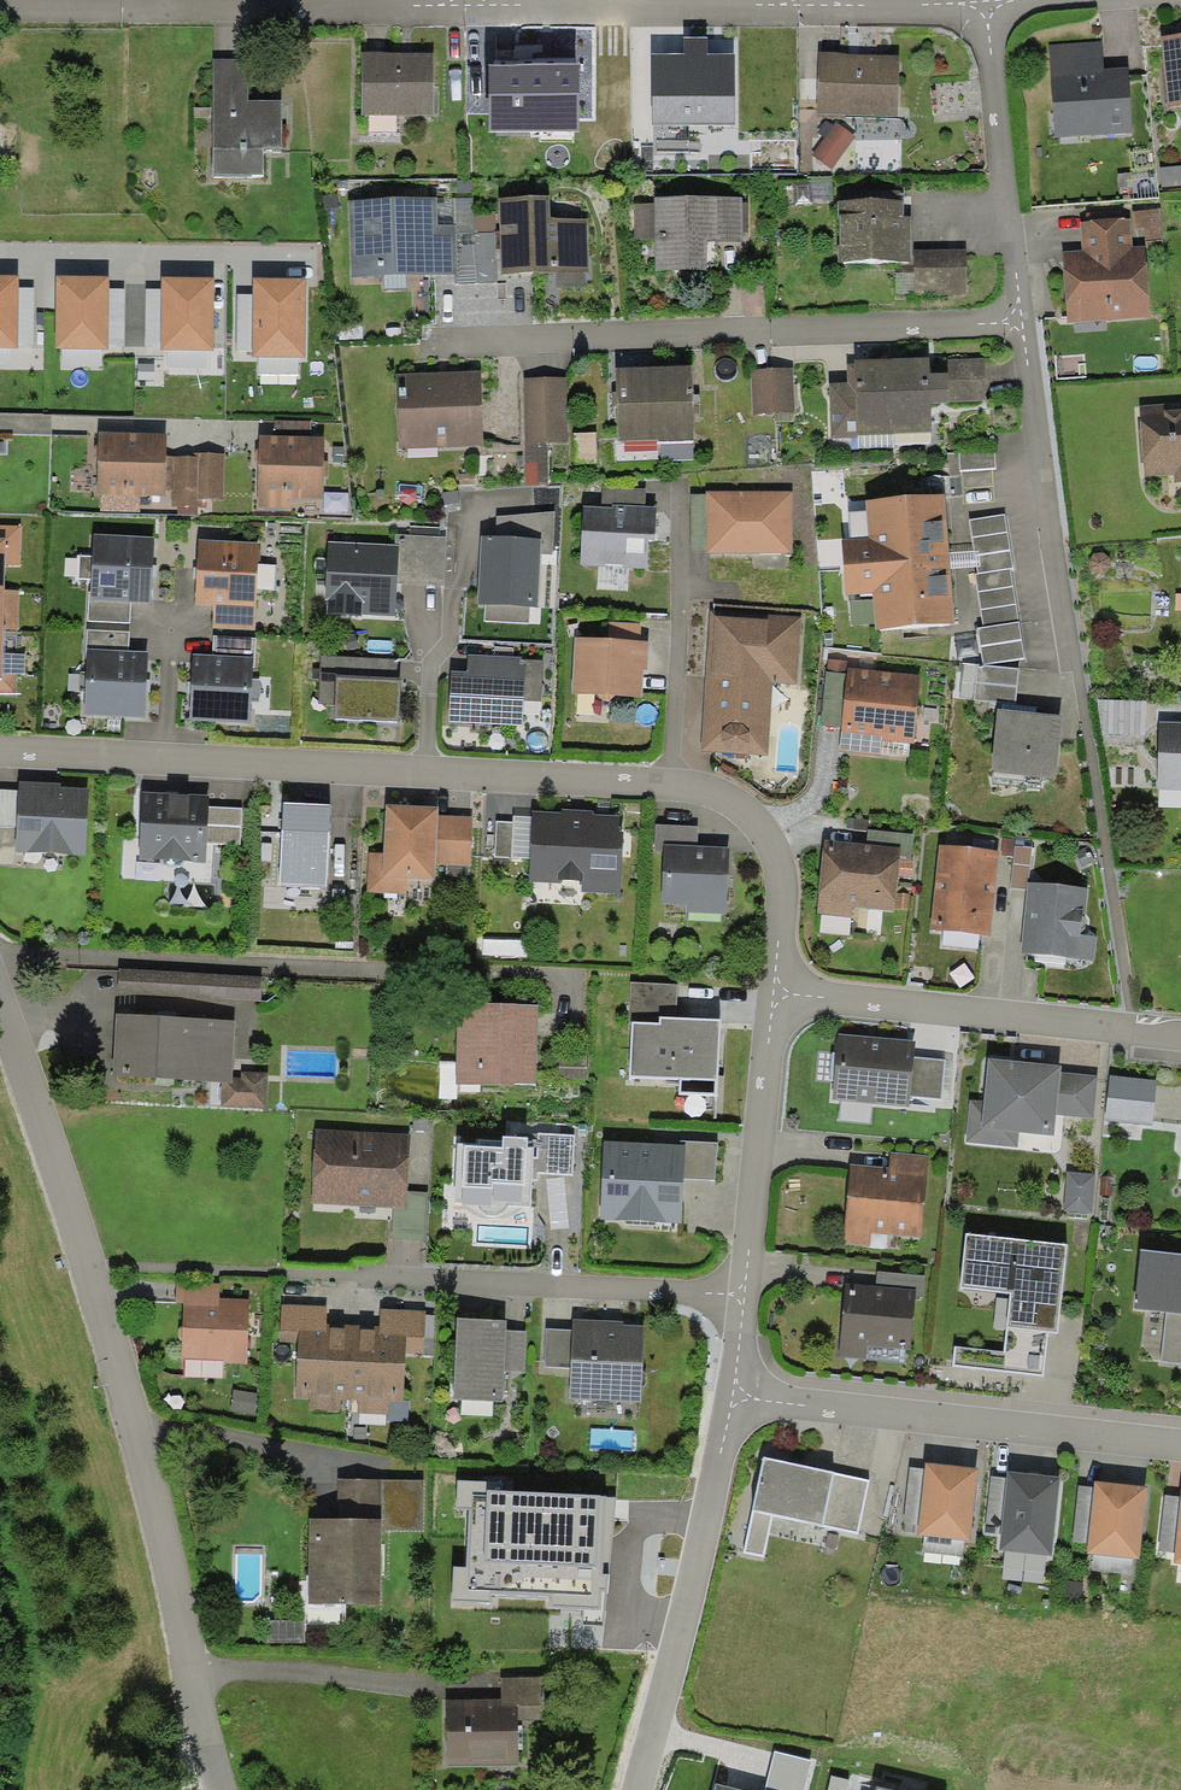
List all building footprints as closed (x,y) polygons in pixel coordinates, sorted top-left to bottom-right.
[(1180,105),(1180,32),(1162,33),(1167,106),(1180,105)] [(653,125),(735,125),(735,54),(707,54),(707,38),(684,38),(684,54),(652,54),(653,125)] [(1055,137),(1132,132),(1128,68),(1104,70),(1102,41),(1049,44),(1055,137)] [(434,116),(434,53),(361,53),(361,116),(434,116)] [(897,117),(899,57),(819,54),(817,115),(897,117)] [(248,59),(214,59),(213,175),(263,176),(263,151),(281,152),(282,101),(248,100),(248,59)] [(579,132),(579,64),(489,64),(489,132),(579,132)] [(837,123),(812,155),(831,169),(856,137),(837,123)] [(1160,167),(1162,192),(1180,190),(1180,166),(1160,167)] [(833,200),(832,177),(807,177),(807,182),(794,182),(794,204),(812,204),(812,200),(833,200)] [(437,197),(348,200),(350,278),(454,275),(457,275),(455,234),(455,225),(437,225),(437,197)] [(549,197),(499,198),(501,274),(588,272),(587,219),(550,220),(549,197)] [(743,242),(743,197),(654,197),(654,203),(634,203),(634,239),(655,239),(655,271),(706,271),(706,242),(712,242),(743,242)] [(454,199),(455,225),(455,234),(474,234),(474,212),(473,198),(454,199)] [(837,261),(911,262),(912,217),(903,217),(903,201),(895,201),(838,200),(837,261)] [(1164,239),(1161,209),(1133,211),(1135,229),(1144,228),(1145,240),(1164,239)] [(496,212),(474,212),(474,234),(496,233),(496,212)] [(1129,218),(1081,222),(1083,250),(1062,251),(1067,322),(1149,316),(1144,246),(1131,247),(1129,218)] [(474,234),(455,234),(457,275),(454,275),(454,284),(497,283),(496,233),(474,234)] [(914,250),(915,293),(966,292),(966,249),(914,250)] [(0,275),(0,349),(18,349),(18,346),(19,288),(19,276),(0,275)] [(109,277),(57,276),(55,348),(108,349),(108,347),(109,289),(109,277)] [(214,278),(161,277),(161,289),(160,347),(160,350),(213,351),(214,278)] [(306,279),(253,278),(253,294),(252,351),(252,358),(305,359),(306,279)] [(124,285),(124,289),(124,347),(145,347),(145,289),(145,285),(124,285)] [(34,288),(19,288),(18,346),(33,347),(34,288)] [(124,347),(124,289),(109,289),(108,347),(124,347)] [(161,289),(145,289),(145,347),(160,347),(161,289)] [(252,351),(253,294),(237,294),(236,351),(252,351)] [(930,358),(855,360),(855,365),(846,364),(847,383),(847,386),(856,397),(857,435),(931,432),(932,404),(949,402),(948,373),(930,374),(930,358)] [(984,359),(947,360),(948,373),(949,402),(986,401),(984,359)] [(693,366),(655,367),(657,440),(695,439),(694,400),(693,366)] [(618,441),(657,440),(655,367),(616,368),(617,398),(618,441)] [(794,413),(793,369),(752,371),(753,414),(794,413)] [(446,372),(396,374),(398,450),(483,447),(481,371),(446,372)] [(566,377),(524,378),(526,486),(549,486),(548,443),(567,442),(566,377)] [(847,383),(830,384),(831,438),(856,438),(857,435),(856,397),(847,386),(847,383)] [(1139,406),(1145,477),(1172,475),(1173,483),(1180,483),(1180,403),(1139,406)] [(274,420),(274,435),(311,436),(311,421),(274,420)] [(166,433),(98,432),(97,495),(102,495),(140,496),(165,496),(165,491),(166,457),(166,433)] [(274,435),(259,435),(258,507),(287,508),(288,497),(323,498),(325,437),(311,436),(274,435)] [(995,451),(959,453),(960,470),(995,468),(995,451)] [(223,500),(224,454),(194,454),(194,457),(199,458),(198,499),(202,499),(223,500)] [(174,491),(175,457),(166,457),(165,491),(174,491)] [(194,457),(175,457),(174,491),(173,507),(202,508),(202,499),(198,499),(199,458),(194,457)] [(603,486),(601,507),(613,508),(613,505),(645,507),(646,488),(603,486)] [(792,491),(706,491),(706,494),(707,552),(707,554),(792,553),(792,491)] [(707,552),(706,494),(691,495),(690,551),(707,552)] [(950,561),(945,494),(865,501),(869,540),(842,542),(846,595),(873,593),(876,629),(955,623),(950,561)] [(140,514),(140,496),(102,495),(101,513),(140,514)] [(601,507),(583,506),(580,565),(648,568),(649,540),(654,540),(656,507),(645,507),(613,505),(613,508),(601,507)] [(497,517),(495,537),(541,539),(540,555),(553,555),(554,512),(497,517)] [(1014,568),(1006,515),(970,521),(978,575),(975,575),(983,628),(978,628),(984,665),(1024,659),(1010,568),(1014,568)] [(17,696),(17,674),(2,673),(3,654),(3,628),(18,628),(19,591),(3,591),(4,564),(20,565),(21,526),(0,525),(0,696),(17,696)] [(154,537),(94,534),(93,556),(79,555),(78,579),(92,580),(91,593),(91,600),(131,602),(151,603),(154,537)] [(396,535),(395,545),(398,545),(397,584),(444,585),(445,537),(396,535)] [(495,537),(481,536),(478,606),(485,606),(485,622),(530,623),(530,607),(538,607),(540,555),(541,539),(495,537)] [(259,543),(199,540),(196,605),(214,606),(213,628),(255,630),(259,543)] [(395,545),(328,541),(325,601),(328,601),(328,616),(361,617),(361,615),(395,616),(397,584),(398,545),(395,545)] [(91,600),(91,593),(89,592),(87,621),(130,624),(131,602),(91,600)] [(801,617),(710,611),(702,752),(767,755),(771,682),(796,684),(801,617)] [(608,622),(607,639),(640,641),(641,624),(608,622)] [(85,658),(87,659),(88,649),(129,651),(130,633),(87,630),(85,658)] [(213,636),(212,656),(253,658),(252,668),(254,668),(255,638),(213,636)] [(607,639),(574,638),(571,694),(642,697),(643,670),(648,670),(649,641),(640,641),(607,639)] [(129,651),(88,649),(87,659),(84,715),(144,718),(148,653),(129,651)] [(25,655),(3,654),(2,673),(17,674),(25,674),(25,655)] [(212,656),(193,654),(189,720),(249,724),(252,668),(253,658),(212,656)] [(521,657),(467,654),(466,672),(451,671),(448,722),(521,726),(522,701),(541,702),(543,661),(521,660),(521,657)] [(397,660),(320,656),(318,704),(336,705),(335,718),(397,722),(400,681),(396,681),(397,660)] [(849,661),(828,659),(820,726),(841,728),(848,668),(849,661)] [(1018,669),(978,665),(974,700),(1015,704),(1018,669)] [(921,675),(848,668),(841,728),(839,752),(879,756),(881,740),(913,744),(921,675)] [(1025,712),(998,709),(991,771),(1055,778),(1062,716),(1025,712)] [(1158,721),(1157,789),(1180,790),(1180,722),(1158,721)] [(0,789),(0,827),(15,827),(14,852),(85,856),(88,786),(20,783),(19,790),(0,789)] [(242,847),(243,807),(205,806),(206,793),(134,791),(133,862),(203,863),(203,846),(242,847)] [(327,889),(330,810),(282,809),(280,888),(327,889)] [(435,868),(469,869),(471,822),(436,821),(437,811),(385,809),(383,858),(368,857),(367,894),(404,895),(404,880),(434,881),(435,868)] [(621,815),(529,812),(527,880),(582,882),(581,895),(618,896),(621,815)] [(694,821),(652,821),(652,848),(659,848),(659,897),(687,897),(687,908),(722,908),(723,842),(693,841),(694,821)] [(868,830),(866,845),(900,848),(899,859),(910,860),(913,834),(868,830)] [(866,845),(824,840),(817,913),(852,917),(853,907),(894,910),(896,893),(898,877),(899,859),(900,848),(866,845)] [(998,851),(939,846),(930,930),(990,935),(995,877),(998,851)] [(1032,848),(1016,846),(1011,889),(1027,890),(1028,882),(1032,848)] [(913,860),(910,860),(899,859),(898,877),(911,878),(913,860)] [(1088,889),(1028,882),(1027,890),(1020,954),(1094,961),(1097,937),(1083,935),(1088,889)] [(910,894),(896,893),(894,910),(909,912),(910,894)] [(262,975),(118,969),(117,994),(261,1000),(262,975)] [(632,983),(631,1022),(661,1023),(661,1017),(675,1017),(677,985),(632,983)] [(536,1085),(537,1005),(457,1003),(456,1084),(536,1085)] [(234,1021),(115,1014),(112,1076),(221,1082),(231,1083),(231,1078),(234,1021)] [(661,1023),(631,1022),(629,1076),(681,1078),(680,1094),(716,1096),(721,1020),(685,1018),(675,1017),(661,1017),(661,1023)] [(916,1043),(838,1034),(830,1099),(908,1108),(910,1097),(914,1057),(916,1043)] [(589,1038),(560,1037),(558,1078),(587,1079),(589,1038)] [(944,1060),(914,1057),(910,1097),(940,1100),(944,1060)] [(1061,1066),(988,1058),(984,1101),(970,1100),(966,1141),(1016,1147),(1018,1132),(1053,1136),(1055,1115),(1060,1072),(1061,1066)] [(241,1079),(231,1078),(231,1083),(221,1082),(220,1107),(265,1110),(267,1073),(242,1071),(241,1079)] [(1096,1076),(1060,1072),(1055,1115),(1092,1119),(1096,1076)] [(1156,1080),(1110,1075),(1105,1121),(1151,1126),(1156,1080)] [(406,1192),(408,1133),(314,1130),(311,1204),(360,1206),(393,1208),(405,1208),(406,1192)] [(574,1136),(539,1134),(537,1157),(533,1157),(531,1180),(537,1181),(537,1172),(572,1174),(574,1136)] [(527,1148),(528,1137),(503,1136),(502,1141),(479,1140),(479,1145),(457,1144),(456,1202),(463,1202),(463,1205),(479,1206),(481,1212),(487,1215),(496,1216),(504,1210),(507,1204),(530,1206),(531,1180),(533,1157),(533,1148),(527,1148)] [(680,1144),(603,1141),(599,1220),(681,1224),(683,1179),(685,1145),(680,1144)] [(680,1141),(680,1144),(685,1145),(683,1179),(715,1181),(717,1143),(680,1141)] [(890,1151),(889,1168),(888,1173),(927,1177),(929,1155),(890,1151)] [(889,1168),(850,1164),(843,1244),(870,1246),(871,1233),(921,1238),(927,1177),(888,1173),(889,1168)] [(1094,1174),(1067,1172),(1064,1211),(1092,1213),(1094,1174)] [(428,1193),(406,1192),(405,1208),(393,1208),(392,1238),(426,1239),(428,1193)] [(1067,1245),(966,1233),(960,1287),(1011,1293),(1007,1327),(1057,1333),(1067,1245)] [(1140,1249),(1134,1308),(1167,1312),(1180,1313),(1180,1254),(1140,1249)] [(877,1271),(876,1286),(915,1289),(914,1296),(923,1297),(925,1275),(877,1271)] [(219,1298),(220,1283),(177,1281),(176,1302),(184,1303),(184,1305),(219,1306),(219,1298)] [(876,1286),(845,1283),(839,1356),(866,1358),(867,1346),(910,1349),(914,1296),(915,1289),(876,1286)] [(249,1299),(219,1298),(219,1306),(184,1305),(181,1361),(246,1364),(249,1299)] [(326,1307),(281,1305),(280,1341),(296,1341),(294,1398),(309,1398),(309,1412),(341,1413),(341,1399),(349,1399),(351,1324),(326,1323),(326,1307)] [(378,1325),(351,1324),(349,1399),(357,1399),(357,1412),(386,1413),(387,1400),(402,1400),(403,1353),(424,1354),(425,1311),(378,1310),(378,1325)] [(1167,1312),(1161,1360),(1180,1363),(1180,1313),(1167,1312)] [(506,1320),(456,1318),(452,1400),(502,1402),(504,1373),(505,1331),(506,1320)] [(624,1321),(573,1318),(572,1330),(570,1368),(569,1399),(640,1403),(644,1326),(623,1325),(624,1321)] [(544,1367),(570,1368),(572,1330),(546,1329),(544,1367)] [(525,1331),(505,1331),(504,1373),(524,1373),(525,1331)] [(833,1473),(764,1458),(752,1510),(772,1514),(821,1525),(833,1473)] [(978,1468),(925,1463),(924,1469),(917,1532),(917,1535),(970,1541),(978,1468)] [(917,1532),(924,1469),(909,1468),(903,1530),(917,1532)] [(1059,1477),(1007,1472),(1006,1478),(1000,1536),(999,1550),(1052,1555),(1059,1477)] [(869,1481),(833,1473),(821,1525),(857,1534),(869,1481)] [(1000,1536),(1006,1478),(991,1476),(985,1534),(1000,1536)] [(423,1480),(338,1479),(338,1519),(309,1519),(309,1604),(380,1605),(381,1531),(423,1531),(423,1480)] [(502,1482),(458,1480),(456,1509),(469,1510),(466,1567),(454,1567),(453,1600),(491,1602),(491,1595),(551,1598),(551,1607),(601,1610),(602,1592),(610,1592),(615,1498),(606,1497),(606,1496),(502,1490),(502,1482)] [(1148,1487),(1095,1481),(1094,1487),(1088,1543),(1086,1553),(1140,1560),(1148,1487)] [(1088,1543),(1094,1487),(1078,1486),(1072,1541),(1088,1543)] [(1174,1553),(1180,1497),(1165,1496),(1158,1551),(1174,1553)] [(763,1557),(772,1514),(752,1510),(743,1553),(763,1557)] [(306,1620),(267,1620),(267,1645),(272,1645),(305,1645),(306,1620)] [(501,1678),(501,1700),(501,1707),(519,1707),(519,1720),(544,1720),(544,1678),(501,1678)] [(501,1700),(446,1700),(446,1766),(519,1766),(519,1720),(519,1707),(501,1707),(501,1700)] [(775,1752),(765,1789),(804,1789),(812,1760),(775,1752)] [(832,1776),(828,1789),(846,1789),(849,1780),(832,1776)]
